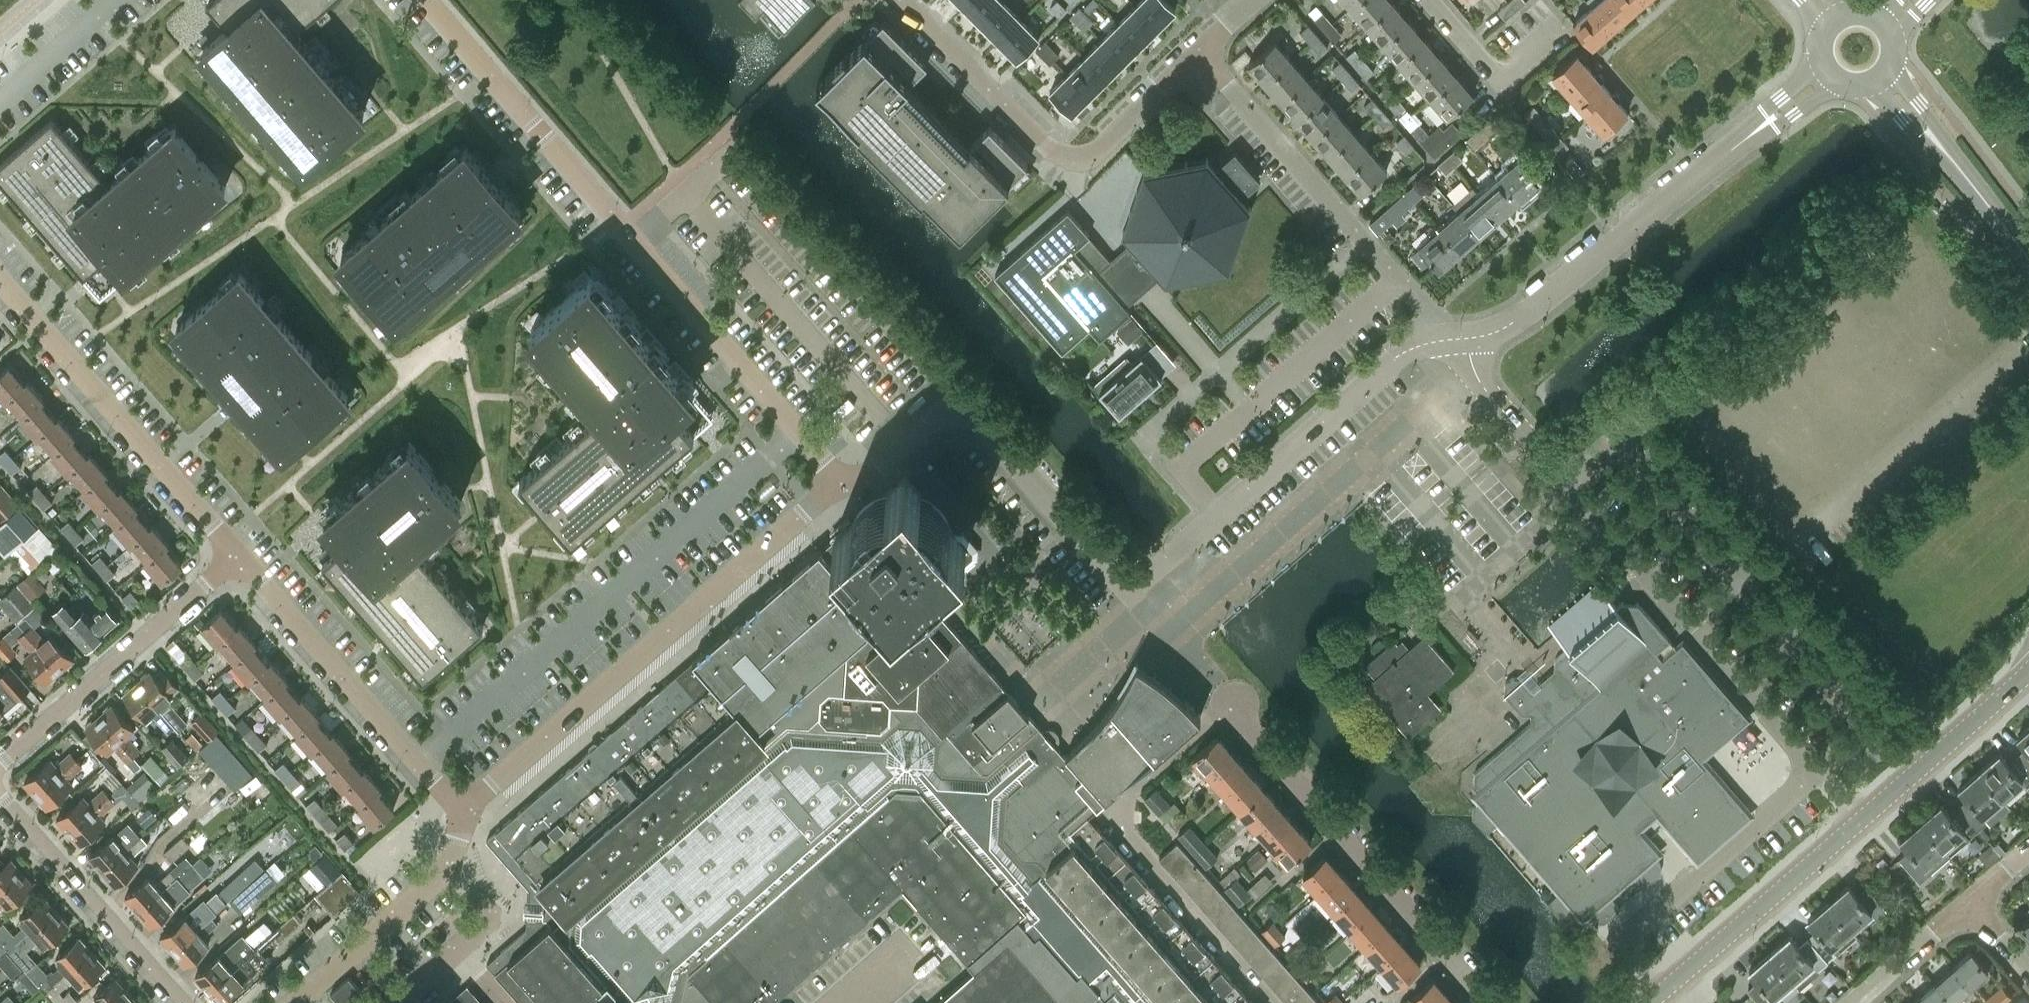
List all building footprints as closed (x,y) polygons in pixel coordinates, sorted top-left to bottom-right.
[(193,42),(305,170),(374,109),(306,29),(340,0),(197,0),(216,22),(193,42)] [(780,20),(801,0),(760,0),(780,20)] [(1003,1),(1001,0),(971,0),(965,6),(982,23),(1003,1)] [(1067,8),(1059,0),(1056,0),(1050,7),(1059,16),(1067,8)] [(1099,2),(1097,0),(1090,0),(1084,6),(1090,11),(1099,2)] [(1174,9),(1165,0),(1141,0),(1136,5),(1157,26),(1174,9)] [(1392,2),(1390,0),(1356,0),(1350,6),(1366,24),(1392,2)] [(1525,1),(1525,0),(1509,0),(1508,1),(1515,10),(1525,1)] [(1591,7),(1610,29),(1613,27),(1614,28),(1620,24),(1618,22),(1629,13),(1617,0),(1599,0),(1591,7)] [(1629,13),(1639,4),(1640,6),(1646,1),(1645,0),(1617,0),(1629,13)] [(999,40),(1020,19),(1003,1),(982,23),(999,40)] [(1505,18),(1515,10),(1508,1),(1498,10),(1505,18)] [(1382,43),(1408,20),(1392,2),(1366,24),(1382,43)] [(1140,43),(1157,26),(1136,5),(1119,22),(1140,43)] [(1075,21),(1084,11),(1079,6),(1069,16),(1075,21)] [(1591,7),(1573,23),(1592,45),(1603,36),(1604,37),(1609,32),(1608,31),(1610,29),(1591,7)] [(1084,30),(1094,21),(1084,11),(1075,21),(1084,30)] [(1323,31),(1331,24),(1322,13),(1313,20),(1323,31)] [(1016,57),(1037,36),(1020,19),(999,40),(1016,57)] [(1398,61),(1425,39),(1408,20),(1382,43),(1398,61)] [(924,66),(894,36),(880,22),(859,43),(816,86),(858,128),(856,130),(922,196),(924,194),(961,230),(1025,166),(987,128),(969,146),(906,84),(924,66)] [(1123,60),(1140,43),(1119,22),(1102,39),(1123,60)] [(1333,42),(1341,35),(1331,24),(1323,31),(1333,42)] [(1309,43),(1317,36),(1307,25),(1299,32),(1309,43)] [(1319,54),(1327,47),(1317,36),(1309,43),(1319,54)] [(1041,54),(1050,45),(1043,38),(1034,47),(1041,54)] [(1106,77),(1123,60),(1102,39),(1085,56),(1106,77)] [(1414,80),(1440,57),(1425,39),(1398,61),(1414,80)] [(1264,82),(1291,59),(1274,40),(1248,63),(1264,82)] [(1048,61),(1057,52),(1050,45),(1041,54),(1048,61)] [(1356,67),(1364,59),(1355,48),(1346,56),(1356,67)] [(1576,53),(1552,74),(1569,94),(1593,72),(1584,62),(1586,61),(1580,54),(1579,56),(1576,53)] [(1025,61),(1031,67),(1037,61),(1031,56),(1025,61)] [(1088,94),(1106,77),(1085,56),(1067,73),(1088,94)] [(1431,98),(1456,75),(1440,57),(1414,80),(1431,98)] [(1280,100),(1306,77),(1291,59),(1264,82),(1280,100)] [(1365,78),(1374,71),(1364,59),(1356,67),(1365,78)] [(1342,79),(1350,72),(1340,60),(1332,68),(1342,79)] [(1352,90),(1360,83),(1350,72),(1342,79),(1352,90)] [(1593,72),(1569,94),(1586,113),(1610,92),(1601,81),(1603,80),(1597,74),(1596,75),(1593,72)] [(1071,111),(1088,94),(1067,73),(1050,90),(1071,111)] [(1447,117),(1473,94),(1456,75),(1431,98),(1447,117)] [(1296,118),(1323,96),(1306,77),(1280,100),(1296,118)] [(1388,103),(1396,96),(1386,85),(1378,92),(1388,103)] [(1610,92),(1586,113),(1603,132),(1627,111),(1618,101),(1620,99),(1614,93),(1613,94),(1610,92)] [(1313,137),(1339,114),(1323,96),(1296,118),(1313,137)] [(1398,114),(1406,107),(1396,96),(1388,103),(1398,114)] [(1374,116),(1382,108),(1372,97),(1364,105),(1374,116)] [(1383,127),(1392,120),(1382,108),(1374,116),(1383,127)] [(1329,155),(1355,133),(1339,114),(1313,137),(1329,155)] [(0,162),(0,180),(84,276),(106,257),(126,281),(235,187),(188,132),(180,123),(174,116),(104,174),(53,116),(0,162)] [(1473,149),(1498,128),(1489,118),(1465,140),(1473,149)] [(1420,141),(1429,133),(1419,121),(1410,129),(1420,141)] [(1551,144),(1559,137),(1551,127),(1542,134),(1551,144)] [(1345,173),(1372,151),(1355,133),(1329,155),(1345,173)] [(1406,153),(1415,146),(1404,134),(1396,141),(1406,153)] [(1560,154),(1568,147),(1559,137),(1551,144),(1560,154)] [(467,138),(331,255),(396,330),(531,213),(467,138)] [(1455,165),(1462,158),(1454,149),(1446,156),(1455,165)] [(1241,195),(1260,179),(1235,150),(1216,167),(1207,157),(1143,169),(1122,230),(1131,241),(1108,261),(1086,236),(1088,234),(1066,209),(994,273),(1061,350),(1089,325),(1098,336),(1129,309),(1125,304),(1143,288),(1160,274),(1165,279),(1229,266),(1250,205),(1241,195)] [(1361,192),(1387,169),(1372,151),(1345,173),(1361,192)] [(1538,181),(1518,159),(1514,154),(1506,161),(1510,166),(1498,176),(1518,199),(1538,181)] [(1446,173),(1455,165),(1446,156),(1438,163),(1446,173)] [(1499,216),(1518,199),(1498,176),(1479,193),(1499,216)] [(1416,200),(1423,193),(1415,183),(1407,190),(1416,200)] [(1479,193),(1478,193),(1472,186),(1452,203),(1459,211),(1460,210),(1480,233),(1499,216),(1479,193)] [(1391,221),(1416,200),(1407,190),(1383,212),(1391,221)] [(1460,250),(1480,233),(1460,210),(1459,211),(1440,227),(1460,250)] [(1440,268),(1460,250),(1440,227),(1412,252),(1422,263),(1430,257),(1440,268)] [(1390,229),(1384,234),(1389,241),(1396,235),(1390,229)] [(590,403),(513,470),(579,546),(727,418),(592,263),(522,324),(590,403)] [(353,395),(241,267),(172,327),(284,455),(353,395)] [(1133,318),(1119,330),(1130,342),(1144,330),(1133,318)] [(1119,412),(1160,376),(1141,353),(1132,361),(1126,354),(1093,382),(1119,412)] [(25,383),(9,365),(0,373),(0,393),(7,401),(9,399),(26,384),(25,383)] [(41,402),(43,400),(27,381),(25,383),(26,384),(9,399),(24,416),(41,402)] [(56,419),(41,402),(24,416),(22,418),(38,437),(40,435),(40,434),(56,420),(56,419)] [(72,438),(75,436),(58,417),(56,419),(56,420),(40,434),(40,435),(55,452),(72,438)] [(424,550),(474,504),(409,430),(296,530),(424,676),(487,621),(424,550)] [(88,456),(87,455),(72,438),(55,452),(53,454),(69,473),(71,471),(71,470),(88,456)] [(21,466),(6,448),(0,453),(0,458),(13,473),(21,466)] [(104,474),(106,472),(90,453),(87,455),(88,456),(71,470),(71,471),(86,488),(87,488),(103,474),(104,474)] [(118,491),(104,474),(103,474),(87,488),(86,488),(84,490),(100,509),(103,507),(102,506),(119,492),(118,491)] [(849,524),(910,594),(949,560),(955,567),(965,567),(976,557),(977,548),(963,532),(954,531),(905,475),(849,524)] [(44,508),(53,500),(37,483),(28,491),(44,508)] [(0,519),(18,504),(1,484),(0,486),(0,519)] [(135,510),(137,508),(121,489),(118,491),(119,492),(102,506),(103,507),(118,524),(134,510),(135,510)] [(36,527),(19,508),(0,524),(0,532),(13,547),(36,527)] [(150,527),(135,510),(134,510),(118,524),(115,526),(132,545),(134,543),(133,542),(150,528),(150,527)] [(75,544),(84,537),(69,519),(60,527),(75,544)] [(921,606),(910,594),(849,524),(833,539),(819,550),(819,549),(486,840),(508,865),(510,864),(540,896),(540,899),(559,901),(570,913),(765,743),(788,724),(809,725),(819,717),(826,726),(880,729),(888,722),(889,704),(890,703),(915,704),(941,734),(945,732),(946,733),(947,733),(949,734),(950,733),(974,762),(983,772),(987,772),(1039,726),(1001,683),(929,600),(921,606)] [(166,546),(168,544),(152,525),(150,527),(150,528),(133,542),(134,543),(149,560),(166,545),(166,546)] [(40,560),(57,546),(39,526),(16,546),(31,563),(29,564),(33,569),(42,562),(40,560)] [(182,564),(166,546),(166,545),(149,560),(146,562),(163,580),(182,564)] [(107,580),(116,572),(100,555),(92,562),(107,580)] [(47,586),(33,569),(17,582),(31,599),(47,586)] [(31,599),(17,583),(0,598),(0,603),(14,620),(34,603),(31,599)] [(1622,601),(1616,605),(1598,584),(1548,627),(1567,649),(1555,659),(1554,669),(1531,689),(1521,678),(1511,677),(1504,683),(1504,694),(1521,714),(1531,713),(1530,723),(1474,772),(1474,782),(1481,790),(1475,794),(1480,800),(1472,806),(1471,815),(1486,832),(1499,822),(1559,892),(1547,902),(1561,918),(1571,919),(1578,913),(1582,918),(1588,914),(1594,921),(1604,921),(1620,908),(1609,896),(1633,875),(1643,887),(1660,873),(1660,863),(1654,856),(1660,852),(1639,828),(1665,806),(1672,814),(1663,821),(1693,855),(1746,809),(1702,758),(1748,718),(1687,648),(1676,647),(1662,659),(1656,651),(1669,639),(1638,602),(1622,601)] [(131,607),(139,600),(130,590),(122,597),(131,607)] [(84,610),(76,617),(63,602),(52,611),(85,649),(118,620),(104,603),(89,617),(84,610)] [(238,628),(237,627),(221,609),(202,626),(219,644),(221,642),(238,628)] [(45,640),(32,626),(25,617),(18,622),(61,670),(66,666),(68,667),(72,663),(71,661),(73,659),(51,634),(45,640)] [(61,670),(18,622),(0,638),(0,651),(7,659),(16,651),(11,644),(19,637),(32,651),(25,657),(47,682),(49,680),(51,681),(55,677),(55,675),(61,670)] [(253,646),(256,644),(239,625),(237,627),(238,628),(221,642),(236,660),(253,646)] [(1394,639),(1365,664),(1375,676),(1366,684),(1381,702),(1408,734),(1438,708),(1425,692),(1453,668),(1425,635),(1406,652),(1394,639)] [(268,663),(253,646),(236,660),(234,662),(250,680),(252,678),(269,664),(268,663)] [(187,671),(195,664),(187,655),(179,662),(187,671)] [(285,682),(287,680),(271,661),(268,663),(269,664),(252,678),(267,696),(268,696),(284,682),(285,682)] [(1105,800),(1150,761),(1200,715),(1193,707),(1185,699),(1170,686),(1155,673),(1136,661),(1129,675),(1121,689),(1104,712),(1086,734),(1080,739),(1073,746),(1064,755),(1063,756),(1105,800)] [(194,679),(202,672),(195,664),(187,671),(194,679)] [(30,688),(10,665),(0,674),(0,682),(3,685),(0,688),(0,714),(30,688)] [(165,673),(157,680),(150,671),(148,673),(146,672),(141,676),(142,678),(137,682),(175,726),(182,720),(165,702),(172,696),(170,695),(178,688),(165,673)] [(168,732),(175,726),(137,682),(131,687),(129,686),(125,690),(125,692),(124,694),(146,719),(152,713),(168,732)] [(300,700),(299,699),(285,682),(284,682),(268,696),(267,696),(265,698),(281,716),(283,714),(300,700)] [(219,706),(228,698),(220,689),(212,697),(219,706)] [(316,718),(318,716),(302,697),(299,699),(300,700),(283,714),(298,732),(299,732),(315,718),(316,718)] [(227,715),(236,707),(228,698),(219,706),(227,715)] [(127,735),(134,729),(112,704),(110,706),(108,705),(104,709),(104,711),(99,716),(134,754),(140,749),(127,735)] [(208,740),(218,730),(202,713),(192,722),(208,740)] [(126,761),(134,754),(99,716),(93,720),(91,720),(87,723),(87,726),(86,727),(105,750),(99,755),(116,775),(124,768),(109,751),(114,747),(126,761)] [(251,743),(260,735),(243,716),(235,724),(251,743)] [(331,735),(316,718),(315,718),(299,732),(298,732),(296,734),(312,752),(315,750),(314,750),(331,736),(331,735)] [(2018,738),(2026,748),(2017,755),(2028,769),(2028,728),(2018,738)] [(347,754),(349,752),(333,733),(331,735),(331,736),(314,750),(315,750),(330,768),(347,754)] [(1216,782),(1240,761),(1217,734),(1193,755),(1208,773),(1205,775),(1207,778),(1210,775),(1216,782)] [(234,790),(252,774),(217,735),(200,750),(234,790)] [(259,751),(268,743),(260,735),(251,743),(259,751)] [(74,752),(78,757),(89,748),(81,738),(75,743),(74,752)] [(177,766),(188,757),(172,739),(162,748),(177,766)] [(864,766),(865,747),(794,742),(757,774),(812,837),(877,780),(864,766)] [(91,746),(90,747),(89,748),(78,757),(85,765),(96,755),(97,754),(91,746)] [(1064,755),(1059,749),(1055,752),(1006,795),(1003,837),(1032,870),(1043,871),(1046,868),(1165,1002),(1253,1002),(1088,814),(1105,800),(1063,756),(1064,755)] [(35,794),(76,759),(70,752),(56,765),(51,759),(24,782),(35,794)] [(169,774),(168,774),(150,753),(140,763),(141,764),(158,783),(169,774)] [(134,754),(126,761),(134,770),(141,764),(140,763),(134,754)] [(362,772),(362,771),(347,754),(330,768),(327,770),(344,788),(346,786),(362,772)] [(2008,764),(1999,754),(1979,771),(2000,795),(2019,779),(2027,787),(2028,786),(2028,769),(2017,755),(2008,764)] [(67,778),(82,765),(76,759),(35,794),(46,807),(73,784),(67,778)] [(283,778),(291,770),(283,761),(275,769),(283,778)] [(1240,808),(1264,787),(1240,761),(1216,782),(1223,789),(1219,792),(1221,794),(1225,791),(1240,808)] [(122,784),(123,783),(107,765),(99,773),(115,791),(122,784)] [(378,790),(380,788),(364,769),(362,771),(362,772),(346,786),(361,804),(378,790)] [(158,785),(157,784),(145,770),(128,786),(141,801),(158,785)] [(290,786),(299,778),(291,770),(283,778),(290,786)] [(1981,812),(2000,795),(1979,771),(1960,788),(1968,798),(1959,806),(1979,829),(1989,821),(1981,812)] [(115,791),(109,796),(114,802),(129,790),(124,784),(123,783),(122,784),(115,791)] [(989,789),(971,788),(959,787),(959,798),(976,817),(987,818),(989,789)] [(1160,813),(1171,803),(1157,787),(1145,796),(1160,813)] [(1263,835),(1287,814),(1264,787),(1240,808),(1255,826),(1251,829),(1254,831),(1257,828),(1263,835)] [(920,790),(896,788),(696,964),(695,979),(684,989),(680,1002),(769,1002),(901,887),(973,969),(933,1002),(1084,1002),(1098,991),(1081,971),(1076,975),(1039,933),(1034,937),(1017,918),(1026,911),(920,790)] [(68,831),(109,796),(103,789),(88,802),(83,796),(57,819),(68,831)] [(394,808),(378,790),(361,804),(359,806),(375,824),(394,808)] [(100,815),(114,802),(109,796),(68,831),(79,844),(105,821),(100,815)] [(314,813),(323,806),(315,797),(306,804),(314,813)] [(1959,806),(1949,814),(1941,804),(1920,822),(1941,846),(1949,855),(1979,829),(1959,806)] [(323,822),(331,815),(323,806),(314,813),(323,822)] [(1286,862),(1310,841),(1287,814),(1263,835),(1269,842),(1266,845),(1268,847),(1271,844),(1286,862)] [(643,985),(760,883),(704,820),(587,922),(586,934),(630,984),(643,985)] [(1909,849),(1900,858),(1919,881),(1949,855),(1920,822),(1901,839),(1909,849)] [(1192,850),(1204,840),(1190,824),(1179,834),(1192,850)] [(141,836),(141,835),(135,829),(120,842),(113,835),(89,856),(102,870),(141,836)] [(344,849),(353,842),(344,831),(335,839),(344,849)] [(141,836),(102,870),(115,884),(138,863),(132,856),(147,842),(141,836)] [(172,860),(190,844),(182,836),(164,852),(172,860)] [(1207,866),(1218,856),(1204,840),(1192,850),(1207,866)] [(1177,841),(1159,857),(1288,1002),(1319,1002),(1177,841)] [(323,852),(321,850),(315,844),(310,848),(310,854),(315,859),(323,852)] [(1978,855),(1987,865),(1999,854),(1990,844),(1978,855)] [(1255,870),(1268,859),(1258,847),(1245,859),(1255,870)] [(341,871),(340,870),(325,853),(302,873),(318,891),(341,871)] [(137,910),(192,863),(186,856),(156,883),(149,876),(125,897),(137,910)] [(1334,867),(1333,868),(1323,856),(1302,875),(1319,894),(1340,876),(1341,875),(1334,867)] [(1882,857),(1874,864),(1880,871),(1888,864),(1882,857)] [(215,912),(264,867),(255,858),(206,903),(215,912)] [(22,871),(12,859),(0,869),(0,891),(22,871)] [(192,863),(137,910),(150,925),(174,904),(189,891),(182,883),(198,870),(192,863)] [(1236,877),(1241,873),(1235,867),(1219,880),(1225,887),(1224,888),(1239,904),(1251,894),(1236,877)] [(240,912),(277,880),(267,869),(230,901),(240,912)] [(33,884),(22,871),(0,891),(0,903),(2,901),(7,907),(33,884)] [(330,883),(320,892),(330,903),(333,900),(339,907),(346,901),(358,890),(342,872),(330,883)] [(1350,885),(1349,885),(1340,876),(1319,894),(1335,912),(1356,893),(1357,893),(1350,885)] [(1848,885),(1827,903),(1851,930),(1852,929),(1871,912),(1876,918),(1886,910),(1866,887),(1857,895),(1848,885)] [(1365,902),(1364,903),(1356,893),(1335,912),(1351,930),(1371,911),(1372,910),(1365,902)] [(57,910),(44,896),(20,917),(27,924),(14,935),(3,922),(0,925),(0,940),(10,952),(57,910)] [(1817,930),(1807,938),(1827,961),(1838,951),(1857,934),(1852,929),(1851,930),(1827,903),(1808,920),(1817,930)] [(45,945),(70,924),(57,910),(10,952),(28,973),(39,963),(26,949),(40,938),(45,945)] [(172,950),(211,916),(206,910),(191,923),(185,916),(161,937),(163,939),(162,942),(166,946),(168,945),(172,950)] [(1381,920),(1380,921),(1371,911),(1351,930),(1366,947),(1387,929),(1388,928),(1381,920)] [(293,914),(272,933),(279,941),(301,922),(293,914)] [(203,936),(217,923),(211,916),(172,950),(178,956),(177,958),(180,963),(183,962),(185,964),(209,943),(203,936)] [(542,918),(538,917),(538,918),(487,962),(523,1002),(620,1002),(551,924),(549,925),(542,918)] [(1268,937),(1279,928),(1273,920),(1262,930),(1268,937)] [(258,925),(244,937),(252,946),(266,934),(258,925)] [(1275,945),(1286,935),(1279,928),(1268,937),(1275,945)] [(1396,937),(1395,938),(1387,929),(1366,947),(1381,964),(1402,946),(1403,945),(1396,937)] [(207,990),(254,949),(252,946),(244,937),(242,935),(195,976),(197,978),(196,981),(200,985),(202,984),(207,990)] [(45,992),(92,950),(80,936),(56,958),(63,965),(50,975),(39,963),(28,973),(45,992)] [(1789,936),(1769,953),(1792,980),(1799,989),(1819,971),(1817,969),(1827,961),(1807,938),(1798,946),(1789,936)] [(269,959),(257,946),(254,949),(207,990),(212,995),(211,997),(215,1001),(217,1001),(219,1002),(269,959)] [(1411,955),(1411,956),(1402,946),(1381,964),(1397,982),(1419,963),(1411,955)] [(13,958),(6,950),(0,955),(0,961),(4,966),(13,958)] [(105,965),(92,950),(45,992),(54,1002),(73,1002),(77,1000),(70,991),(63,996),(59,991),(75,978),(81,985),(105,965)] [(1970,986),(1987,971),(1970,951),(1953,966),(1970,986)] [(1748,989),(1760,1002),(1782,1002),(1783,1002),(1776,994),(1792,980),(1769,953),(1749,971),(1758,981),(1748,989)] [(1300,973),(1311,963),(1304,956),(1293,966),(1300,973)] [(1306,981),(1317,971),(1311,963),(1300,973),(1306,981)] [(1952,1001),(1970,986),(1953,966),(1935,981),(1952,1001)] [(129,991),(123,985),(123,982),(120,978),(117,978),(116,976),(94,996),(101,1002),(117,1002),(129,991)] [(362,991),(349,976),(331,992),(340,1002),(349,1002),(362,991)] [(1442,990),(1432,979),(1411,997),(1416,1002),(1444,1002),(1449,999),(1450,998),(1443,990),(1442,990)] [(1952,1001),(1935,981),(1916,997),(1921,1002),(1950,1002),(1952,1001)] [(467,984),(445,1002),(484,1002),(467,984)] [(2012,996),(2002,984),(1982,1001),(1983,1002),(1984,1002),(2004,1002),(2012,996)] [(117,1002),(142,1002),(138,999),(135,998),(129,991),(117,1002)] [(1112,991),(1098,1002),(1123,1002),(1112,991)] [(1342,999),(1336,992),(1325,1001),(1326,1002),(1338,1002),(1342,999)] [(8,994),(0,1001),(0,1002),(15,1002),(8,994)]
